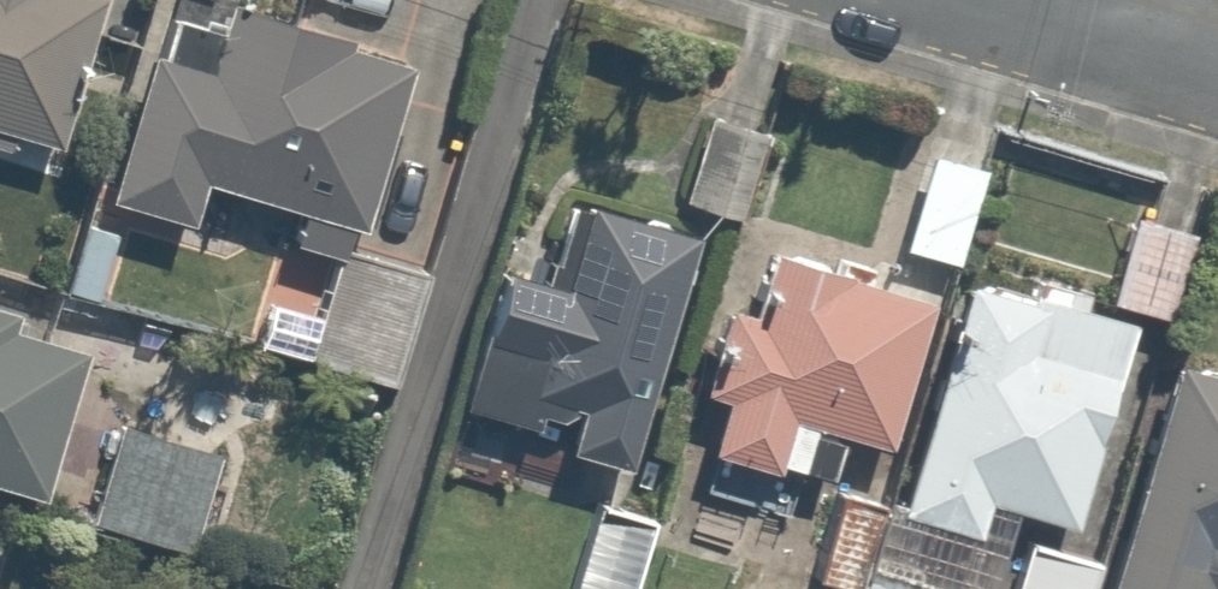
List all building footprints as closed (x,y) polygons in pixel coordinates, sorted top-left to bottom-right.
[(10,164),(20,135),(73,152),(122,0),(0,0),(0,160),(10,164)] [(390,392),(420,283),(367,269),(426,56),(240,6),(223,67),(148,46),(107,197),(204,223),(214,185),(302,209),(290,250),(333,262),(318,318),(279,307),(271,337),(320,351),(315,371),(390,392)] [(746,125),(702,111),(671,204),(715,218),(746,125)] [(985,163),(936,148),(904,248),(954,264),(985,163)] [(561,280),(513,267),(472,415),(543,434),(549,413),(583,422),(573,457),(633,474),(698,239),(581,207),(561,280)] [(938,298),(809,261),(802,287),(726,265),(688,393),(717,402),(697,470),(779,494),(785,471),(805,477),(820,428),(894,450),(938,298)] [(976,278),(906,520),(978,540),(989,503),(1040,518),(1020,588),(1098,588),(1108,555),(1081,548),(1145,327),(976,278)] [(0,284),(0,475),(53,487),(94,305),(0,284)] [(1183,365),(1118,588),(1208,588),(1211,577),(1217,578),(1217,375),(1183,365)] [(252,444),(122,422),(100,548),(230,570),(252,444)] [(825,487),(804,588),(867,588),(886,500),(825,487)]
